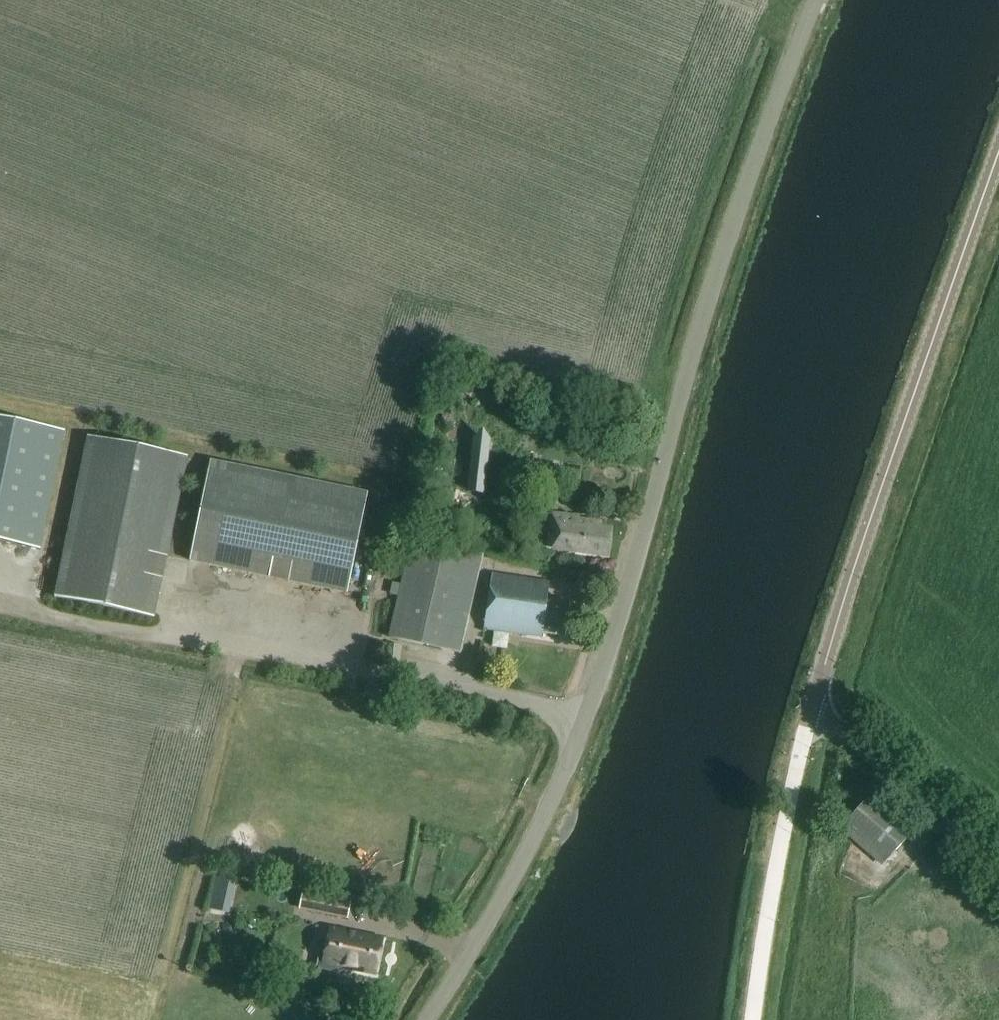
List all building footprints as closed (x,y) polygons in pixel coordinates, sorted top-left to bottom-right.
[(65,433),(0,419),(0,543),(40,551),(65,433)] [(54,597),(154,618),(187,458),(87,437),(54,597)] [(489,440),(473,439),(467,490),(483,492),(489,440)] [(210,463),(190,561),(347,594),(367,495),(210,463)] [(578,517),(551,514),(547,546),(571,549),(571,552),(582,553),(583,550),(606,553),(608,531),(599,530),(600,523),(585,521),(577,520),(578,517)] [(391,638),(461,654),(484,554),(414,538),(391,638)] [(486,629),(542,637),(542,633),(565,636),(569,603),(547,600),(550,583),(493,575),(486,629)] [(842,824),(885,862),(911,832),(868,794),(842,824)] [(300,910),(347,919),(350,903),(303,894),(300,910)] [(316,969),(338,973),(339,967),(375,975),(382,940),(331,930),(326,953),(320,952),(316,969)]
